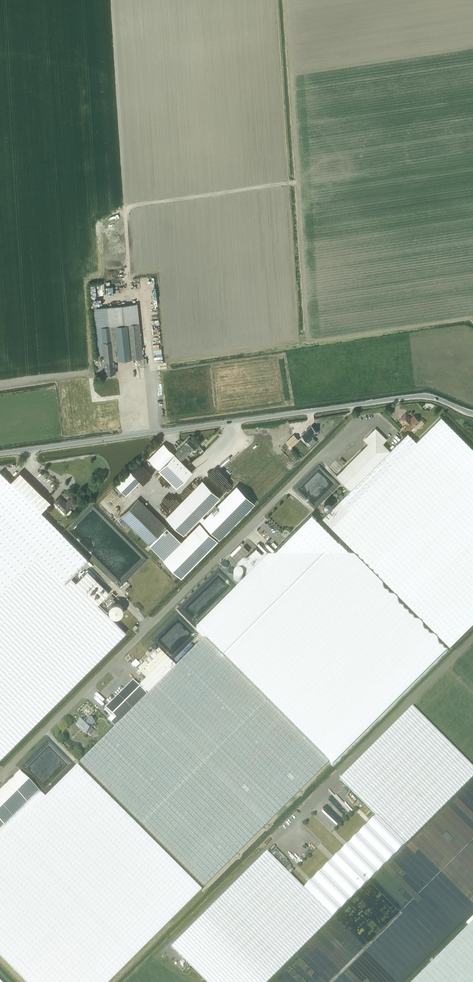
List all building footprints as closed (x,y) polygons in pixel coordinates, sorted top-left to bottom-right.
[(99,295),(105,294),(104,283),(101,284),(98,284),(96,285),(97,295),(100,295),(99,295)] [(144,345),(142,345),(137,303),(92,308),(97,355),(104,355),(106,374),(116,373),(115,365),(116,365),(116,363),(115,363),(115,361),(143,358),(145,357),(144,345)] [(410,418),(406,413),(400,419),(405,424),(410,430),(420,421),(414,415),(410,418)] [(390,451),(351,490),(322,518),(449,646),(472,622),(472,449),(441,417),(416,442),(408,433),(390,451)] [(311,426),(302,436),(308,442),(312,446),(316,441),(312,438),(318,432),(311,426)] [(336,475),(351,490),(390,451),(383,444),(386,440),(375,429),(365,440),(368,443),(336,475)] [(298,439),(294,435),(286,442),(291,447),(298,439)] [(192,449),(193,450),(197,446),(189,438),(185,442),(185,443),(182,446),(189,453),(192,449)] [(175,455),(175,454),(164,443),(148,459),(160,470),(175,455)] [(175,454),(175,455),(181,461),(189,453),(182,446),(175,454)] [(192,472),(181,461),(175,455),(160,470),(177,487),(192,472)] [(130,470),(115,485),(117,486),(126,495),(141,481),(130,470)] [(41,512),(10,481),(0,471),(0,758),(126,632),(98,604),(76,582),(71,577),(89,559),(41,512)] [(20,472),(10,481),(41,512),(51,502),(20,472)] [(202,481),(166,516),(184,534),(200,518),(220,498),(202,481)] [(120,516),(134,503),(126,495),(117,486),(115,485),(102,498),(120,516)] [(200,518),(220,538),(224,535),(225,535),(230,530),(229,529),(234,524),(235,525),(241,519),(240,518),(245,513),(246,514),(251,508),(250,508),(255,503),(236,485),(204,518),(202,516),(200,518)] [(57,498),(54,502),(66,513),(77,502),(72,497),(66,503),(61,499),(61,498),(59,496),(57,498)] [(167,526),(138,498),(134,503),(120,516),(149,544),(167,526)] [(282,542),(267,558),(248,577),(196,628),(333,765),(448,650),(311,514),(296,529),(295,529),(284,541),(282,542)] [(163,559),(181,578),(218,540),(200,522),(163,559)] [(237,567),(248,577),(267,558),(256,547),(237,567)] [(88,571),(76,582),(98,604),(109,592),(88,571)] [(107,604),(114,597),(112,595),(105,602),(107,604)] [(204,638),(176,666),(147,695),(115,727),(80,762),(204,887),(328,763),(204,638)] [(146,679),(139,686),(147,695),(176,666),(167,658),(159,649),(137,671),(146,679)] [(333,859),(362,888),(472,777),(472,694),(449,670),(412,706),(340,779),(376,816),(333,859)] [(147,695),(139,686),(133,680),(126,688),(125,688),(124,688),(124,689),(105,709),(112,716),(107,720),(115,727),(147,695)] [(83,718),(77,724),(81,727),(80,728),(83,731),(83,730),(86,733),(87,732),(91,728),(92,727),(91,726),(94,722),(90,718),(88,721),(87,721),(86,721),(83,718)] [(26,981),(110,981),(202,890),(77,765),(45,797),(40,791),(0,831),(0,956),(26,981)] [(40,791),(39,792),(20,772),(0,791),(0,831),(40,791)] [(333,859),(304,888),(267,851),(172,947),(207,981),(267,981),(362,888),(333,859)] [(414,981),(472,981),(472,923),(433,963),(414,981)]
